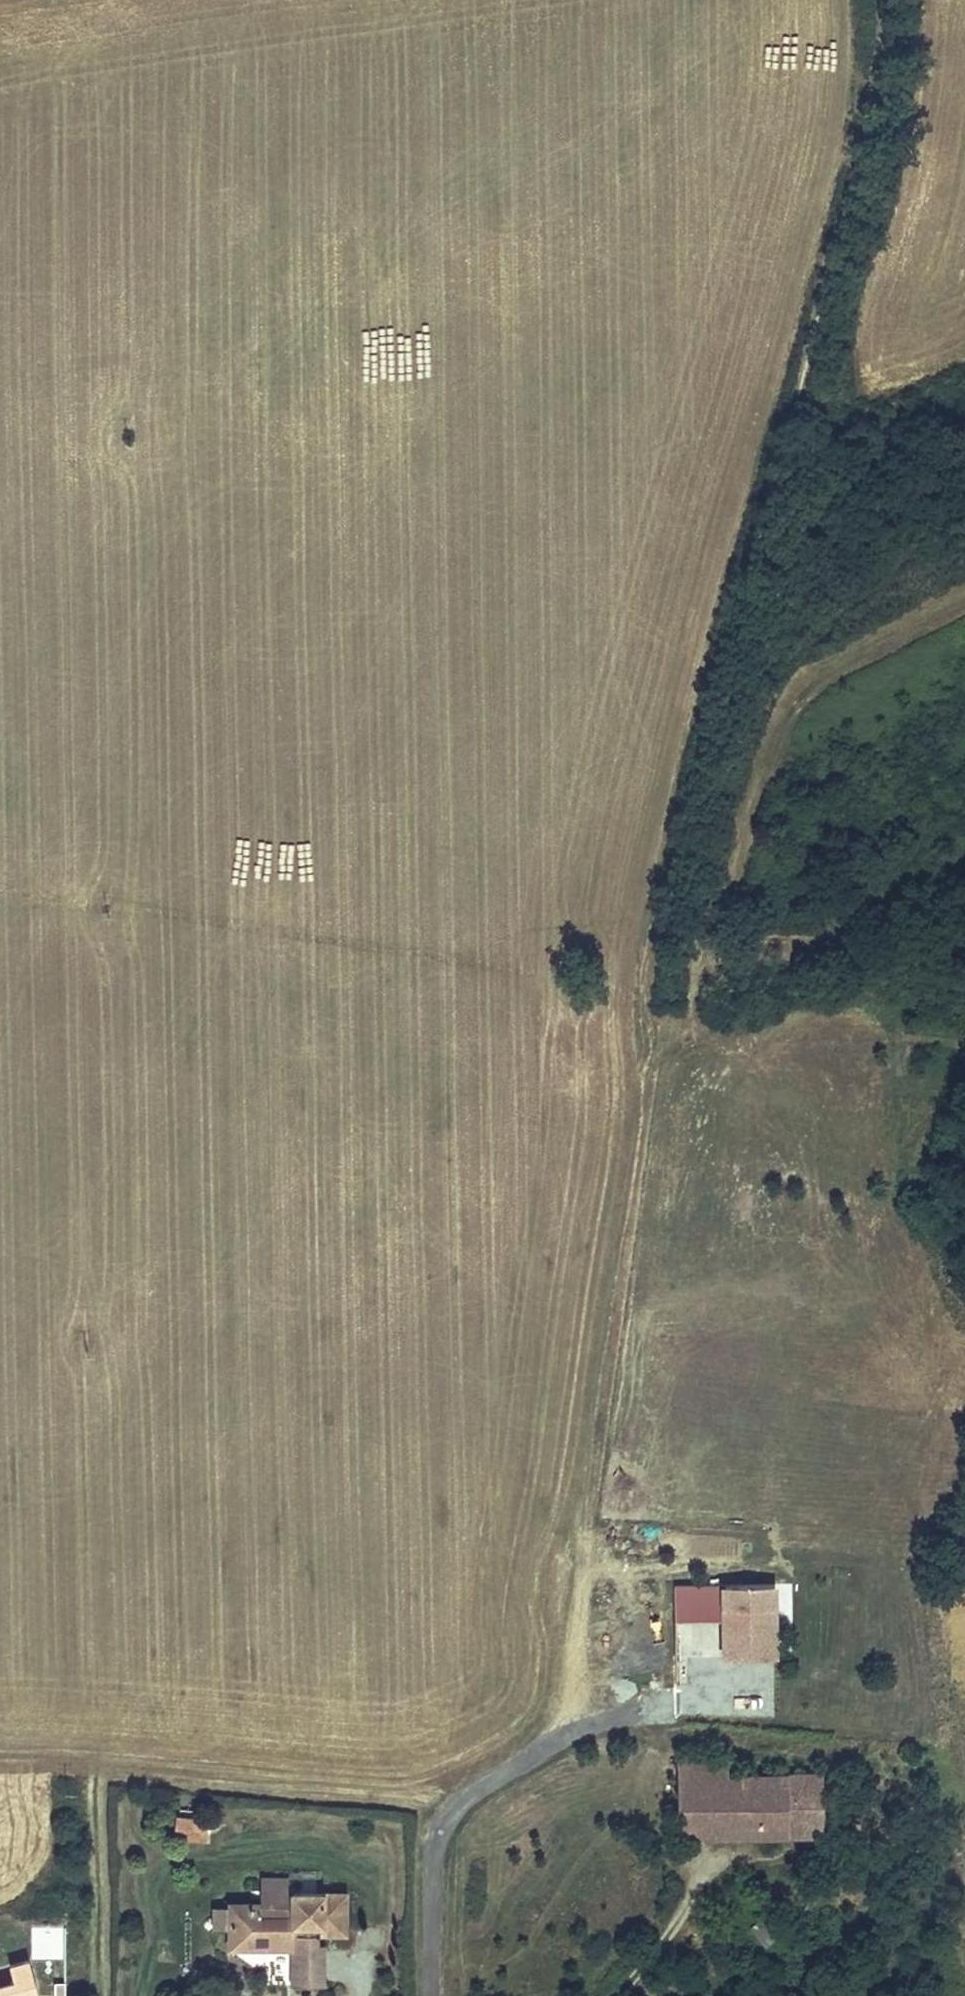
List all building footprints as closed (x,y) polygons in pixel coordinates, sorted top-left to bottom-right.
[(774,1587),(674,1591),(676,1622),(717,1621),(719,1662),(777,1660),(774,1587)] [(752,1757),(679,1756),(676,1834),(820,1836),(822,1774),(788,1774),(751,1773),(752,1757)] [(788,1758),(752,1757),(751,1773),(788,1774),(788,1758)] [(207,1828),(169,1827),(169,1851),(206,1851),(207,1828)] [(342,1941),(343,1895),(289,1895),(289,1912),(286,1912),(286,1887),(259,1887),(259,1912),(227,1912),(226,1963),(247,1963),(247,1950),(293,1950),(293,1957),(300,1964),(315,1964),(315,1930),(321,1930),(321,1941),(342,1941)]
